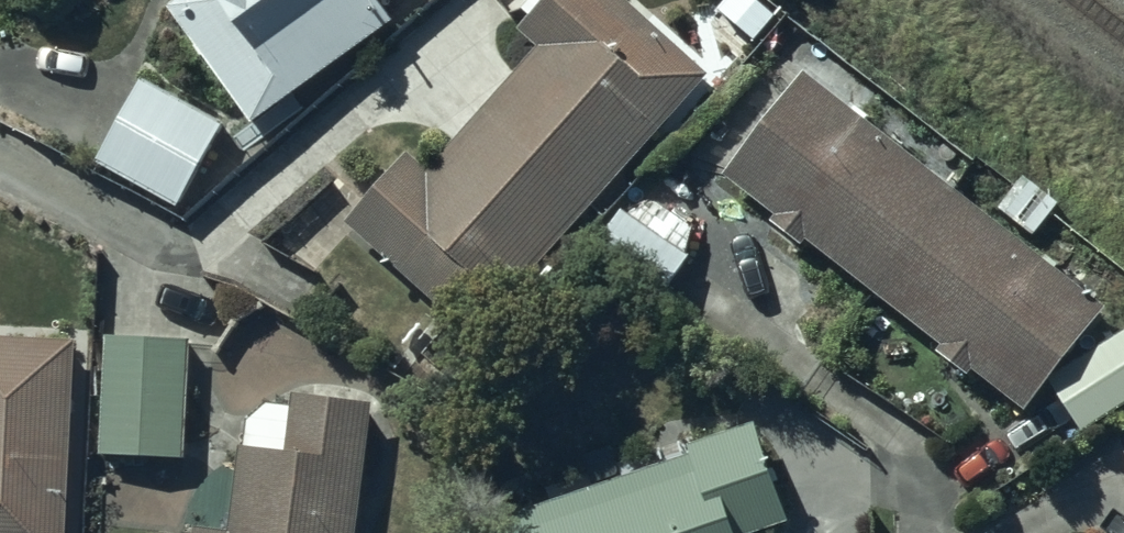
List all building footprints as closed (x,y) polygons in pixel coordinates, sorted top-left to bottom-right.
[(391,0),(175,0),(253,109),(396,7),(391,0)] [(590,195),(606,210),(661,149),(645,134),(712,61),(644,0),(538,0),(522,17),(541,34),(431,155),(413,139),(349,209),(475,323),(590,195)] [(978,357),(1028,395),(1107,293),(809,61),(730,163),(777,200),(773,206),(805,232),(810,226),(943,330),(938,335),(974,363),(978,357)] [(227,108),(144,65),(98,151),(182,195),(227,108)] [(663,294),(693,247),(621,202),(591,249),(663,294)] [(69,477),(79,477),(84,350),(75,349),(76,325),(0,322),(0,532),(67,532),(69,477)] [(190,326),(107,322),(101,442),(185,446),(190,326)] [(1052,369),(1084,421),(1123,396),(1123,324),(1052,369)] [(245,406),(232,517),(197,513),(195,532),(358,532),(375,391),(298,382),(296,392),(269,389),(245,406)] [(743,525),(787,509),(752,409),(690,431),(693,440),(492,511),(499,532),(746,532),(743,525)]
